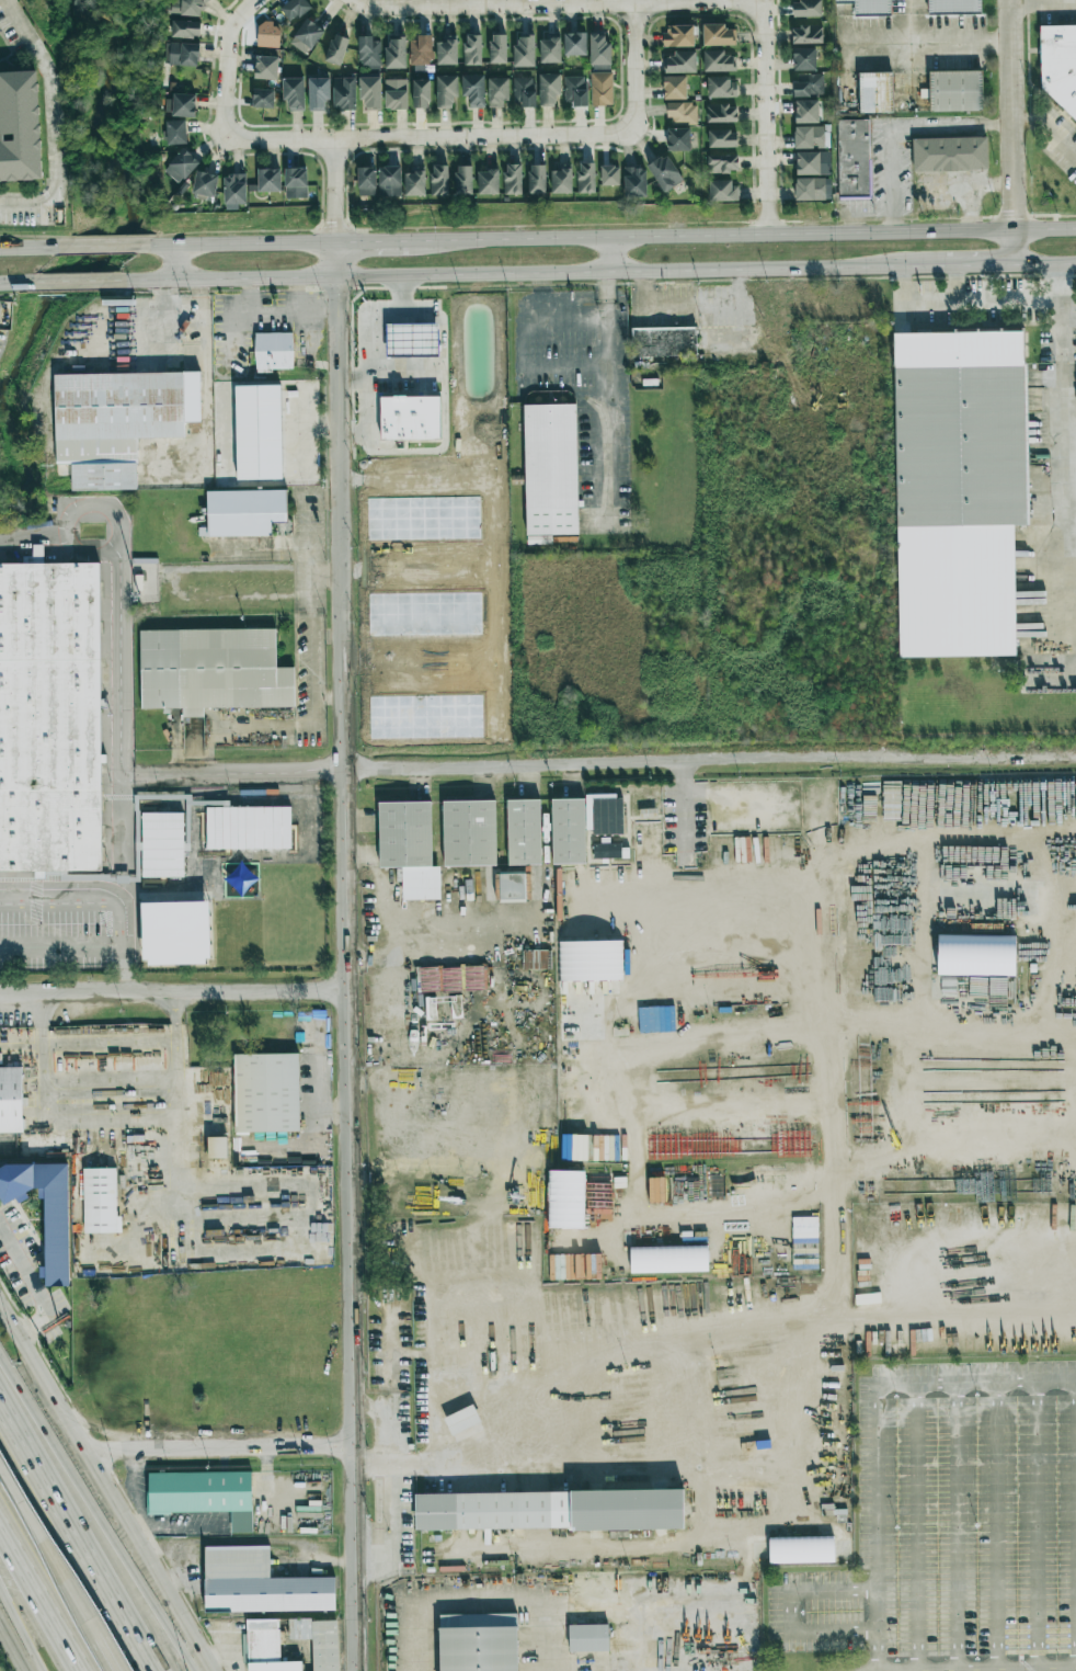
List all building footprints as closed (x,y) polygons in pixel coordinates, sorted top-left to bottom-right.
[(311,7),(306,0),(290,0),(280,8),(290,23),(311,7)] [(821,16),(821,0),(793,0),(793,17),(821,16)] [(835,3),(854,3),(854,16),(891,16),(891,0),(835,0),(835,3)] [(981,0),(927,0),(927,15),(981,15),(981,0)] [(307,55),(324,30),(306,18),(289,44),(307,55)] [(201,21),(172,20),(171,37),(200,38),(201,21)] [(703,24),(703,46),(736,45),(735,29),(725,29),(725,24),(703,24)] [(694,47),(693,25),(664,26),(664,47),(694,47)] [(823,43),(822,26),(792,26),(792,44),(823,43)] [(1041,90),(1075,124),(1075,27),(1040,27),(1041,90)] [(587,55),(586,32),(564,33),(564,56),(587,55)] [(348,38),(332,34),(326,62),(342,66),(348,38)] [(590,65),(611,65),(611,43),(605,43),(605,34),(590,34),(590,65)] [(481,35),(464,35),(465,66),(482,65),(481,35)] [(506,35),(489,35),(490,64),(507,63),(506,35)] [(409,37),(410,65),(432,65),(432,36),(409,37)] [(457,65),(457,36),(437,36),(438,65),(457,65)] [(534,36),(515,36),(514,67),(534,67),(534,36)] [(359,38),(358,69),(380,70),(381,38),(359,38)] [(406,68),(405,38),(386,38),(386,69),(406,68)] [(561,63),(560,39),(539,39),(540,63),(561,63)] [(199,43),(165,43),(165,65),(198,66),(199,43)] [(816,70),(816,48),(793,48),(794,71),(816,70)] [(735,51),(703,52),(703,72),(735,71),(735,51)] [(665,73),(696,73),(696,53),(665,52),(665,73)] [(277,80),(278,57),(256,56),(255,79),(277,80)] [(983,112),(983,70),(929,70),(929,112),(983,112)] [(41,179),(38,72),(0,73),(0,141),(0,180),(41,179)] [(612,72),(591,72),(591,106),(613,106),(612,72)] [(859,72),(859,113),(892,113),(892,72),(859,72)] [(561,74),(540,74),(539,106),(555,106),(555,95),(560,95),(561,74)] [(823,74),(793,75),(794,96),(823,95),(823,74)] [(485,107),(484,75),(462,75),(462,97),(468,96),(469,107),(485,107)] [(457,76),(436,76),(437,109),(452,108),(452,97),(458,97),(457,76)] [(587,105),(586,76),(564,77),(565,105),(587,105)] [(686,76),(663,77),(664,99),(686,99),(686,76)] [(361,110),(381,110),(381,77),(361,77),(361,110)] [(534,77),(513,78),(514,107),(535,106),(534,77)] [(707,98),(737,97),(736,77),(707,78),(707,98)] [(304,110),(304,78),(283,78),(283,100),(289,100),(289,111),(304,110)] [(309,78),(308,110),(325,111),(325,100),(329,100),(330,78),(309,78)] [(333,78),(333,110),(356,110),(355,78),(333,78)] [(489,107),(508,106),(507,78),(488,78),(489,107)] [(408,80),(385,79),(385,109),(407,109),(408,80)] [(413,108),(430,108),(429,79),(412,80),(413,108)] [(273,108),(274,90),(253,89),(253,107),(273,108)] [(196,94),(169,93),(168,115),(195,117),(196,94)] [(795,123),(818,123),(818,101),(795,100),(795,123)] [(667,103),(666,122),(697,122),(697,103),(667,103)] [(737,122),(737,105),(707,105),(706,122),(737,122)] [(186,120),(166,120),(167,145),(187,144),(186,120)] [(869,120),(837,120),(837,198),(870,197),(869,120)] [(794,148),(824,148),(824,126),(794,126),(794,148)] [(667,128),(668,151),(690,150),(690,128),(667,128)] [(708,131),(708,148),(737,147),(737,130),(708,131)] [(985,138),(913,139),(913,170),(986,169),(985,138)] [(179,184),(199,162),(183,148),(163,170),(179,184)] [(796,175),(830,175),(830,152),(796,152),(796,175)] [(682,182),(667,154),(647,165),(663,193),(682,182)] [(707,172),(738,173),(738,155),(707,154),(707,172)] [(505,195),(521,194),(521,163),(504,164),(505,195)] [(577,193),(595,193),(595,163),(577,163),(577,193)] [(448,165),(431,165),(431,196),(448,196),(448,165)] [(545,165),(528,166),(529,194),(546,194),(545,165)] [(401,197),(400,166),(378,167),(379,198),(401,197)] [(406,196),(425,196),(425,166),(405,167),(406,196)] [(472,166),(456,166),(455,195),(472,195),(472,166)] [(619,186),(619,166),(601,166),(601,185),(619,186)] [(375,168),(357,167),(357,195),(375,196),(375,168)] [(571,194),(572,167),(552,167),(551,194),(571,194)] [(647,198),(646,167),(623,168),(624,198),(647,198)] [(307,198),(306,168),(285,168),(285,198),(307,198)] [(477,169),(478,195),(499,194),(498,168),(477,169)] [(280,191),(280,169),(257,169),(257,191),(280,191)] [(218,175),(197,171),(192,195),(213,199),(218,175)] [(225,210),(238,210),(238,204),(246,204),(246,174),(224,175),(225,210)] [(795,201),(831,200),(830,178),(795,179),(795,201)] [(709,202),(738,201),(738,181),(708,182),(709,202)] [(386,325),(386,357),(439,356),(438,324),(386,325)] [(631,327),(631,357),(697,357),(697,327),(631,327)] [(897,656),(1015,655),(1014,526),(1027,526),(1025,329),(894,331),(897,656)] [(293,332),(255,332),(255,372),(293,372),(293,332)] [(56,464),(71,464),(71,491),(137,490),(137,440),(183,439),(183,424),(199,424),(199,373),(55,375),(56,464)] [(281,385),(234,385),(236,480),(281,480),(281,385)] [(381,441),(440,440),(440,396),(380,397),(381,441)] [(524,405),(526,543),(547,543),(547,536),(577,536),(576,403),(524,405)] [(272,537),(272,524),(287,524),(287,490),(205,491),(205,537),(272,537)] [(43,564),(43,546),(33,546),(33,556),(23,556),(23,564),(0,563),(0,871),(100,871),(101,564),(43,564)] [(294,667),(276,667),(275,629),(140,629),(141,708),(183,708),(183,716),(203,715),(203,708),(294,707),(294,667)] [(585,795),(586,834),(623,833),(622,795),(585,795)] [(584,799),(551,799),(552,864),(585,863),(584,799)] [(541,865),(540,800),(507,800),(508,865),(541,865)] [(443,802),(444,866),(496,865),(495,801),(443,802)] [(379,867),(402,867),(402,900),(441,900),(440,867),(432,867),(431,802),(379,803),(379,867)] [(290,807),(206,807),(207,850),(291,849),(290,807)] [(183,813),(141,813),(142,878),(183,877),(183,813)] [(593,843),(593,859),(621,859),(621,843),(593,843)] [(525,873),(496,874),(497,900),(525,900),(525,873)] [(143,966),(210,964),(209,901),(142,903),(143,966)] [(1004,976),(1005,936),(938,935),(937,975),(1004,976)] [(559,981),(622,980),(622,941),(558,942),(559,981)] [(487,990),(486,966),(418,968),(418,991),(487,990)] [(300,1132),(298,1053),(233,1055),(235,1133),(300,1132)] [(21,1067),(0,1068),(0,1133),(23,1133),(21,1067)] [(227,1158),(227,1137),(207,1138),(208,1159),(227,1158)] [(71,1153),(56,1153),(56,1165),(0,1163),(0,1197),(0,1201),(27,1202),(27,1189),(38,1190),(38,1199),(46,1199),(44,1267),(39,1267),(39,1279),(45,1279),(45,1286),(67,1287),(71,1153)] [(116,1168),(83,1169),(84,1233),(121,1232),(121,1217),(117,1217),(116,1168)] [(548,1228),(584,1229),(585,1171),(549,1170),(548,1201),(548,1228)] [(630,1247),(630,1273),(708,1271),(708,1245),(630,1247)] [(230,1512),(230,1533),(251,1533),(252,1472),(148,1472),(148,1512),(230,1512)] [(415,1494),(415,1531),(684,1527),(683,1490),(415,1494)] [(254,1533),(269,1534),(270,1495),(255,1494),(254,1533)] [(834,1563),(834,1536),(769,1537),(769,1564),(834,1563)] [(335,1611),(334,1577),(270,1578),(269,1546),(204,1547),(205,1612),(335,1611)] [(517,1613),(439,1615),(440,1670),(518,1670),(517,1613)] [(302,1662),(280,1662),(279,1619),(246,1620),(247,1634),(242,1634),(242,1662),(248,1662),(248,1670),(302,1670),(302,1662)] [(337,1619),(290,1620),(291,1639),(312,1639),(313,1670),(338,1670),(337,1619)] [(568,1625),(569,1652),(609,1651),(608,1624),(568,1625)]
